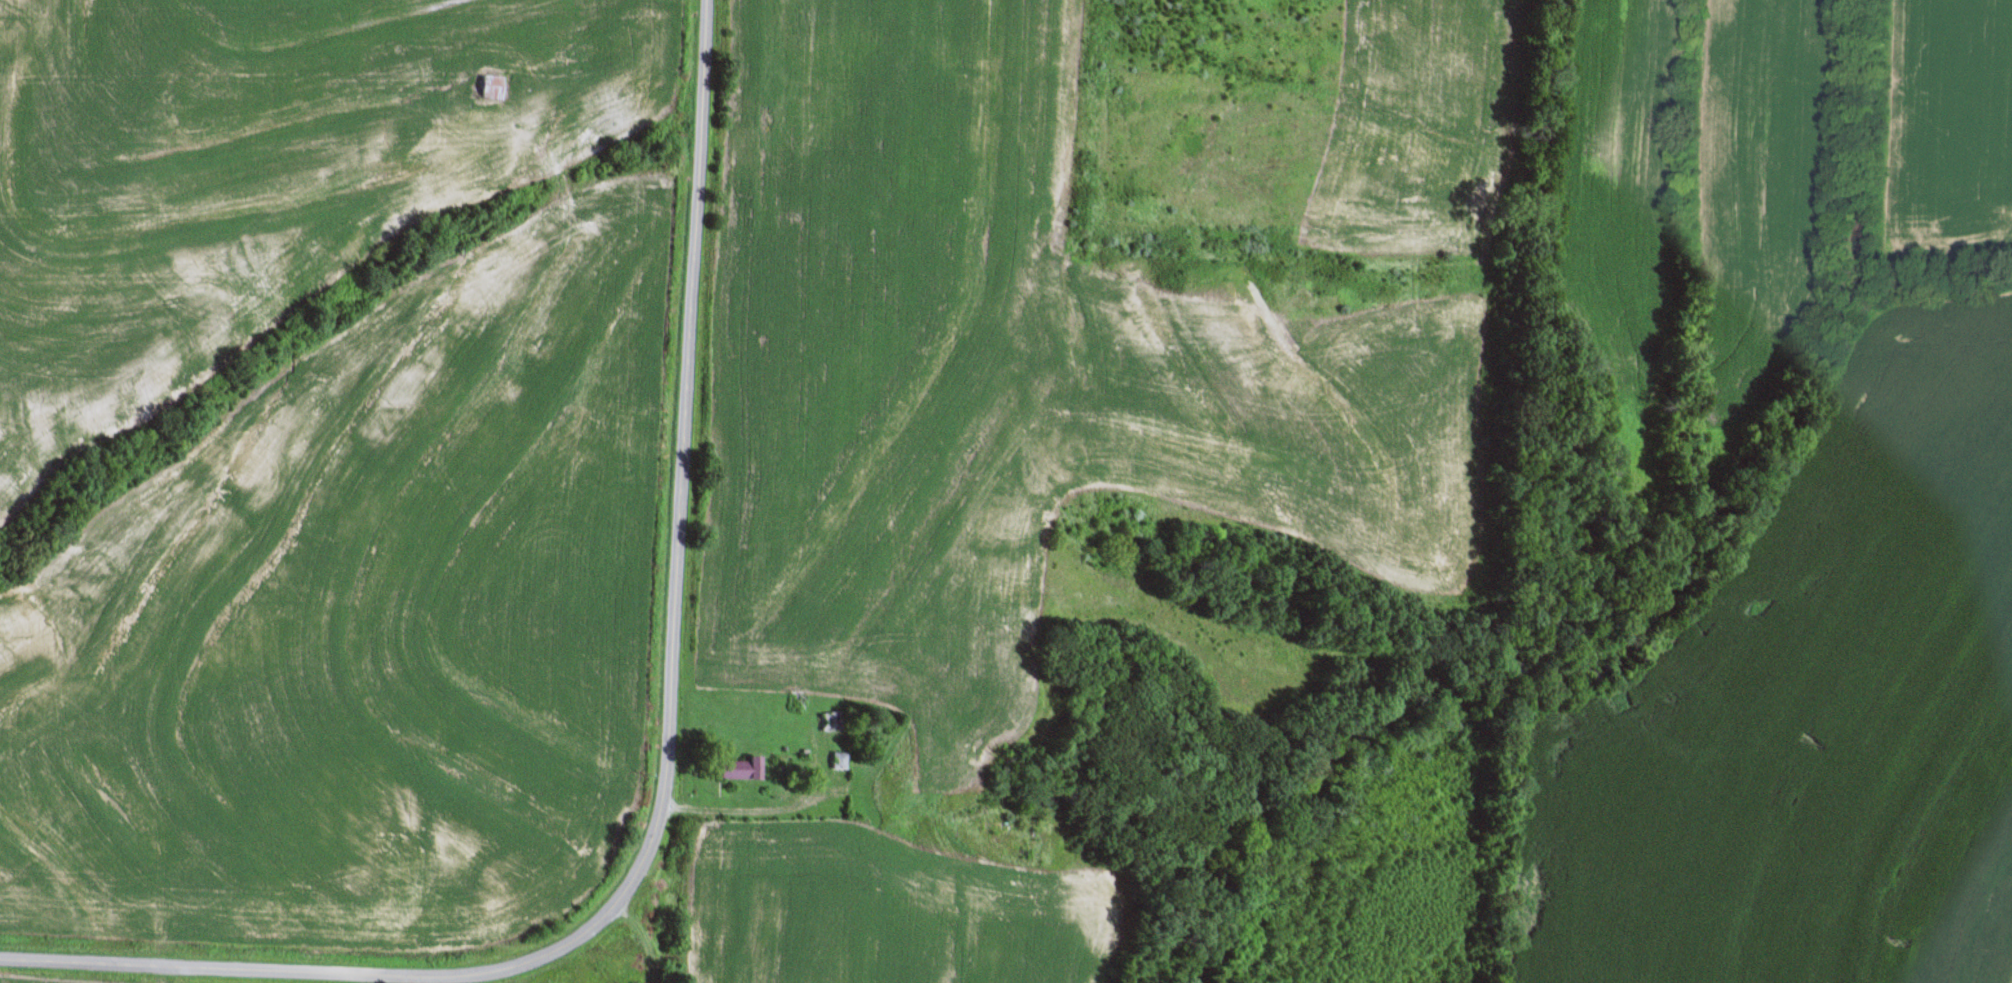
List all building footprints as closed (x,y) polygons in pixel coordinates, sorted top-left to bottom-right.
[(499,78),(479,77),(479,99),(499,100),(499,78)] [(819,733),(846,733),(846,715),(819,715),(819,733)] [(831,771),(846,771),(846,754),(831,754),(831,771)] [(747,763),(718,763),(718,781),(759,781),(759,759),(747,759),(747,763)]
